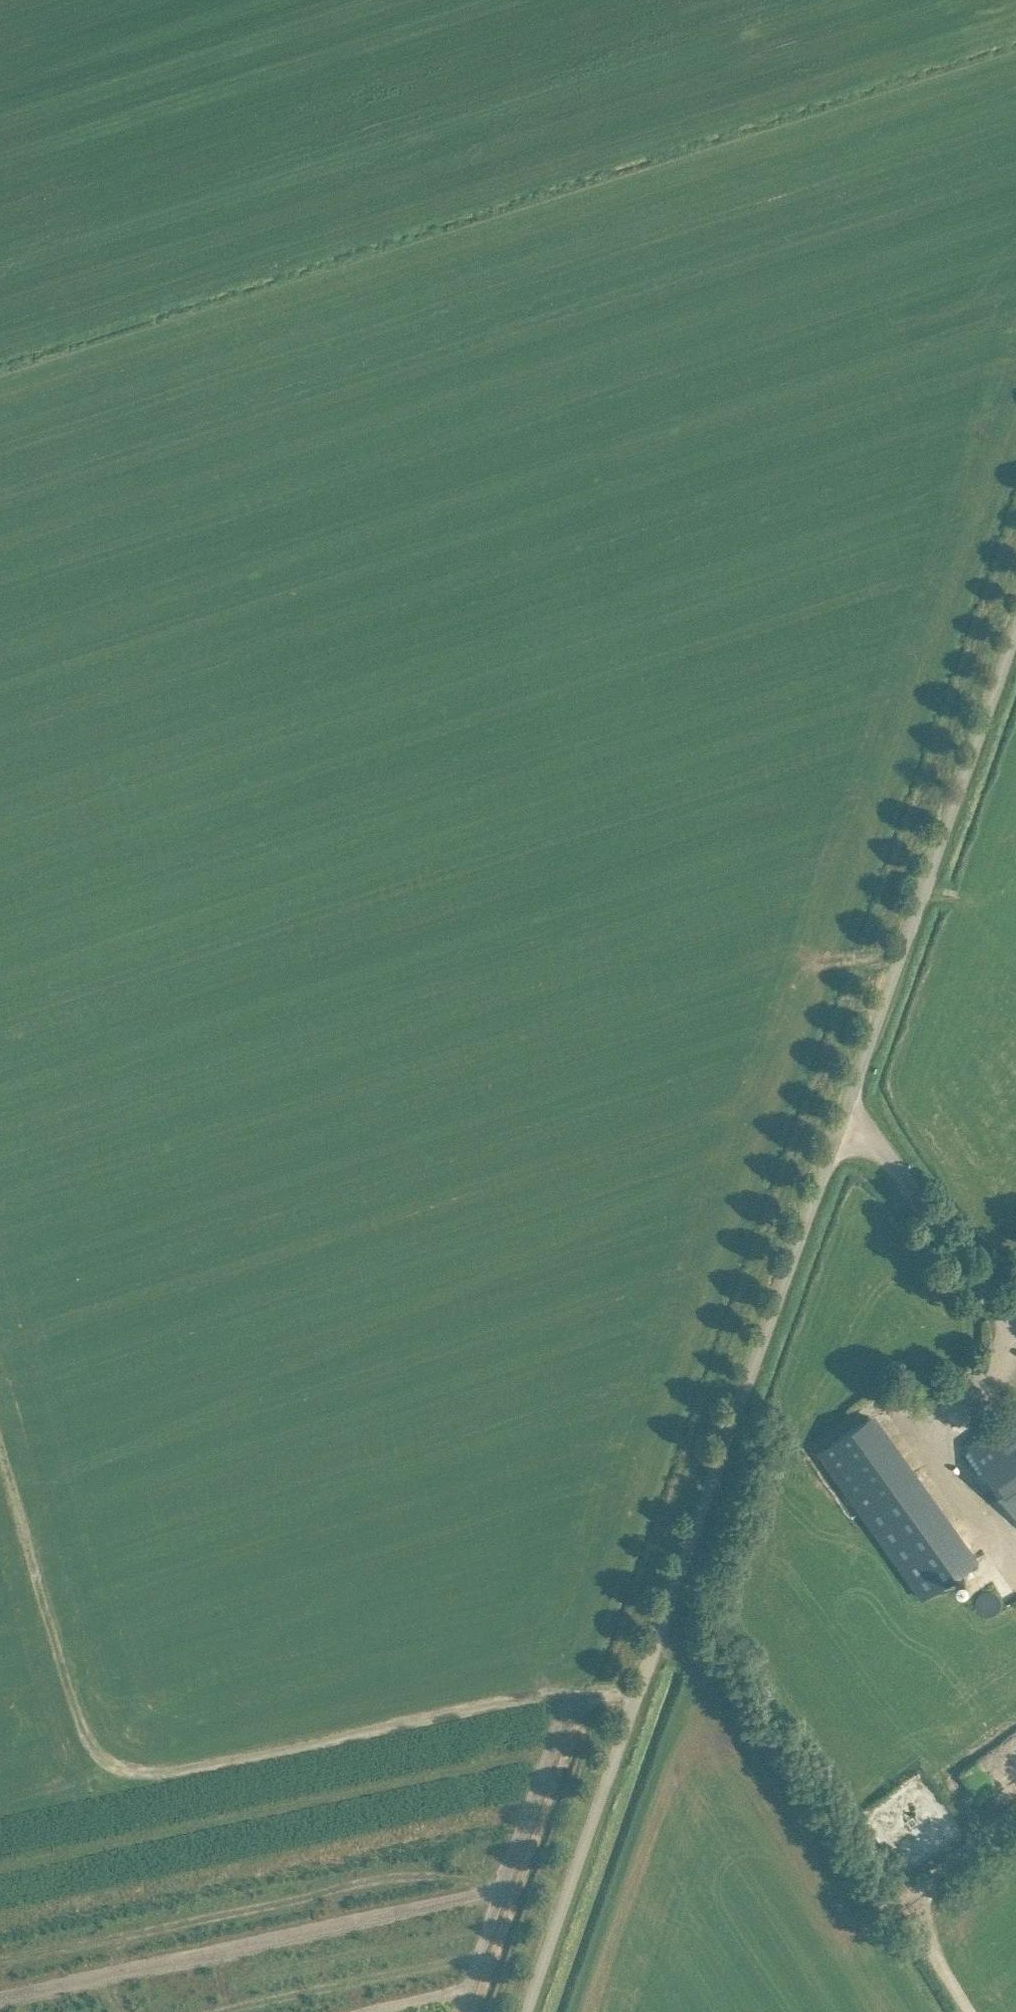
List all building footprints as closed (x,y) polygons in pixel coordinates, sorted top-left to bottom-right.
[(968,1443),(1015,1510),(1015,1409),(968,1443)] [(973,1560),(881,1431),(869,1415),(819,1451),(922,1596),(973,1560)]
